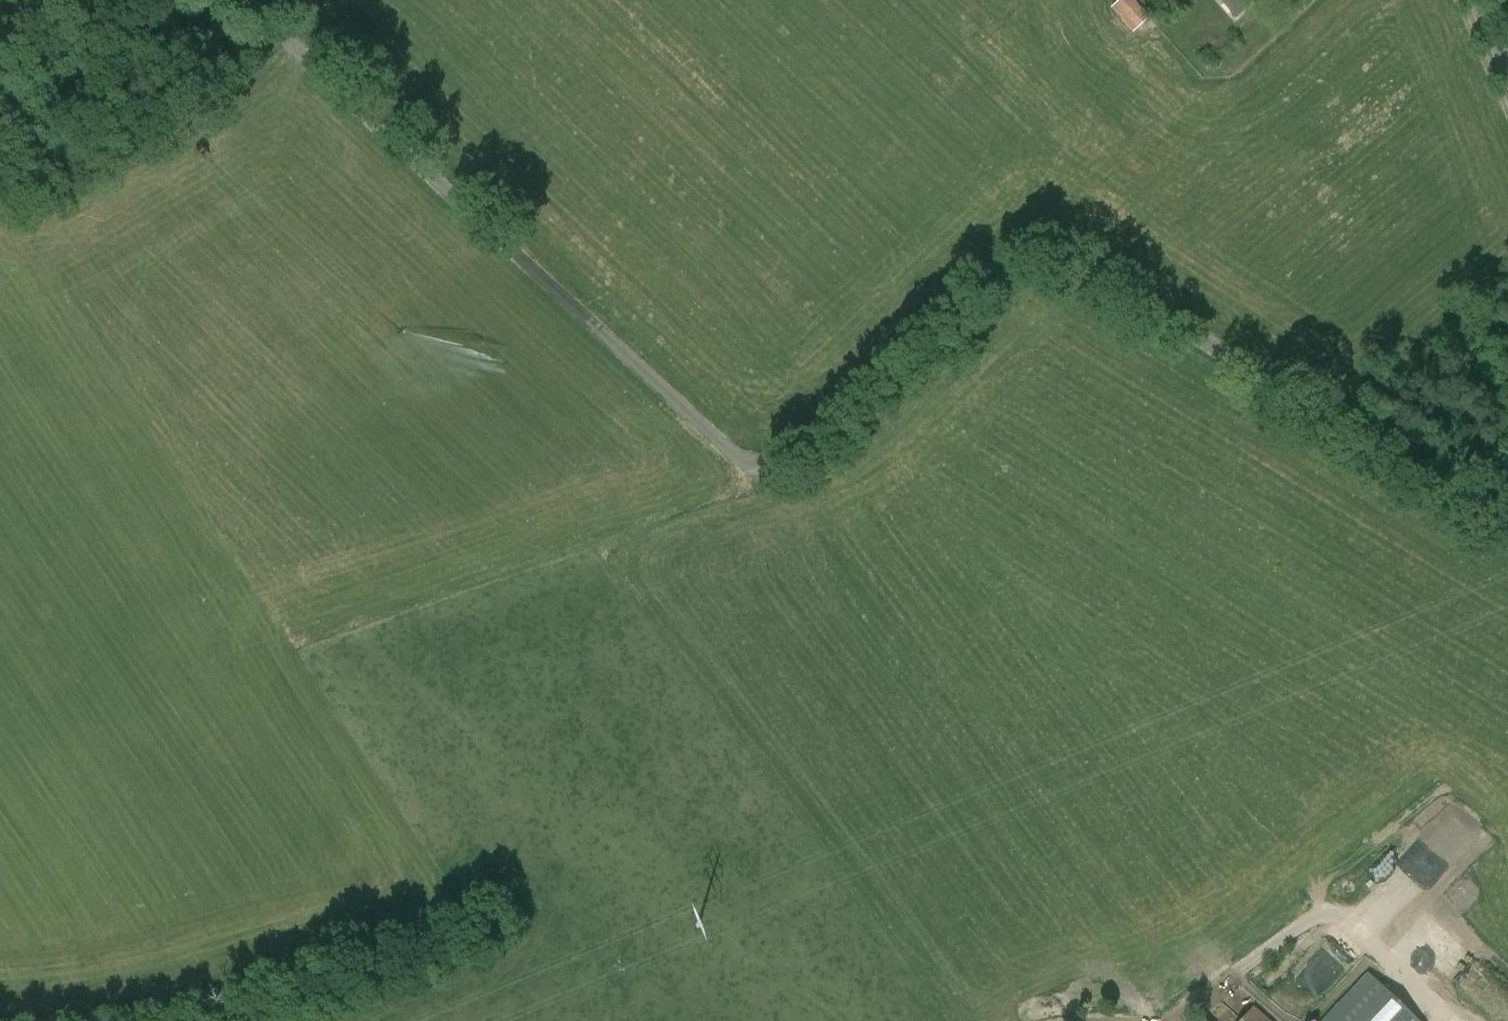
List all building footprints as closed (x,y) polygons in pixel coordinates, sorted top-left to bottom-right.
[(1134,0),(1120,0),(1111,8),(1121,19),(1120,20),(1133,33),(1150,18),(1134,0)] [(1236,18),(1249,6),(1246,3),(1250,0),(1220,0),(1236,18)] [(1368,973),(1322,1020),(1418,1020),(1368,973)] [(1255,1005),(1241,1020),(1272,1020),(1255,1005)]
